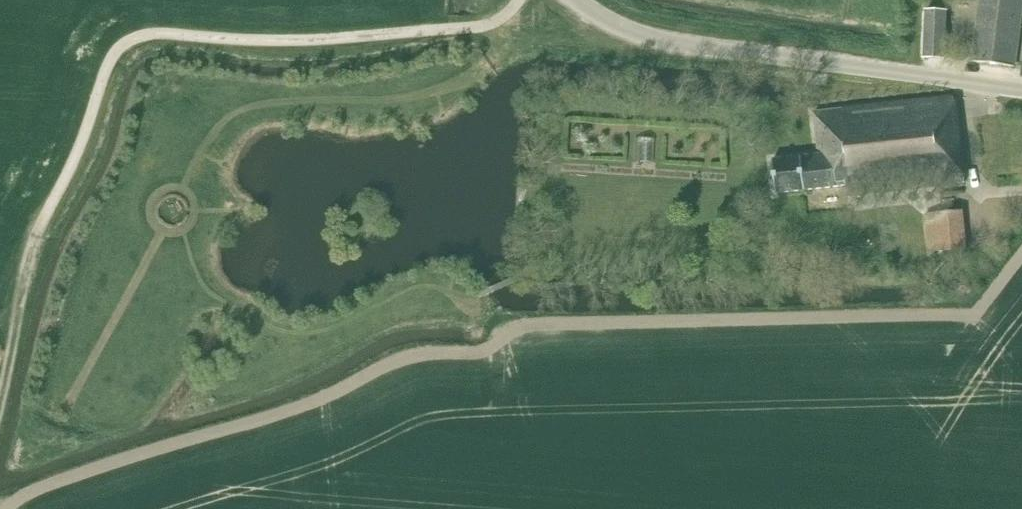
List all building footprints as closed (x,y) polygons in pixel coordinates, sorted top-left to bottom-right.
[(1015,67),(1021,9),(1021,0),(981,0),(973,62),(1015,67)] [(946,11),(927,11),(925,57),(944,58),(946,11)] [(814,112),(819,154),(773,160),(776,193),(846,185),(847,196),(965,183),(955,97),(814,112)] [(965,251),(961,213),(935,215),(939,254),(965,251)]
